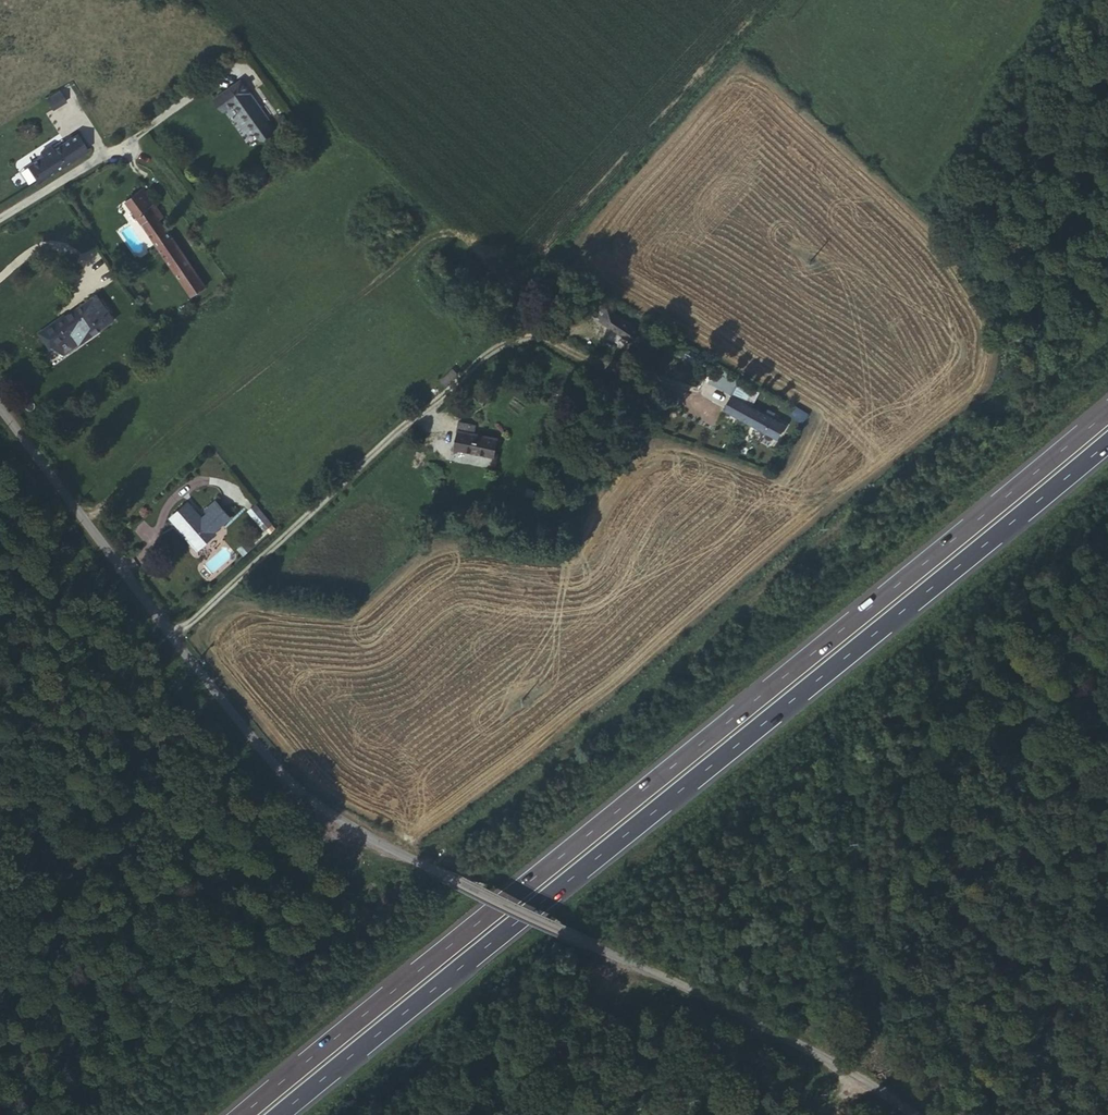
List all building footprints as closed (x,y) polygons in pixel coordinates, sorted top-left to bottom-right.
[(277,107),(247,68),(219,87),(229,101),(241,92),(266,126),(281,117),(275,109),(277,107)] [(71,96),(65,86),(52,94),(58,104),(71,96)] [(66,162),(93,146),(84,129),(60,144),(57,139),(48,145),(50,150),(31,161),(41,177),(66,162)] [(132,198),(198,294),(212,285),(163,214),(168,211),(150,186),(132,198)] [(104,292),(47,329),(56,343),(71,334),(79,347),(122,319),(104,292)] [(643,335),(602,310),(595,322),(636,347),(643,335)] [(53,350),(56,357),(66,352),(63,346),(53,350)] [(788,422),(731,392),(724,405),(781,436),(788,422)] [(804,424),(809,415),(796,407),(791,417),(804,424)] [(450,447),(493,455),(495,438),(471,434),(471,425),(454,422),(450,447)] [(189,501),(172,515),(201,548),(218,534),(216,532),(232,518),(220,503),(204,518),(189,501)] [(250,511),(265,531),(273,525),(259,505),(250,511)] [(240,549),(246,556),(254,548),(249,542),(240,549)]
